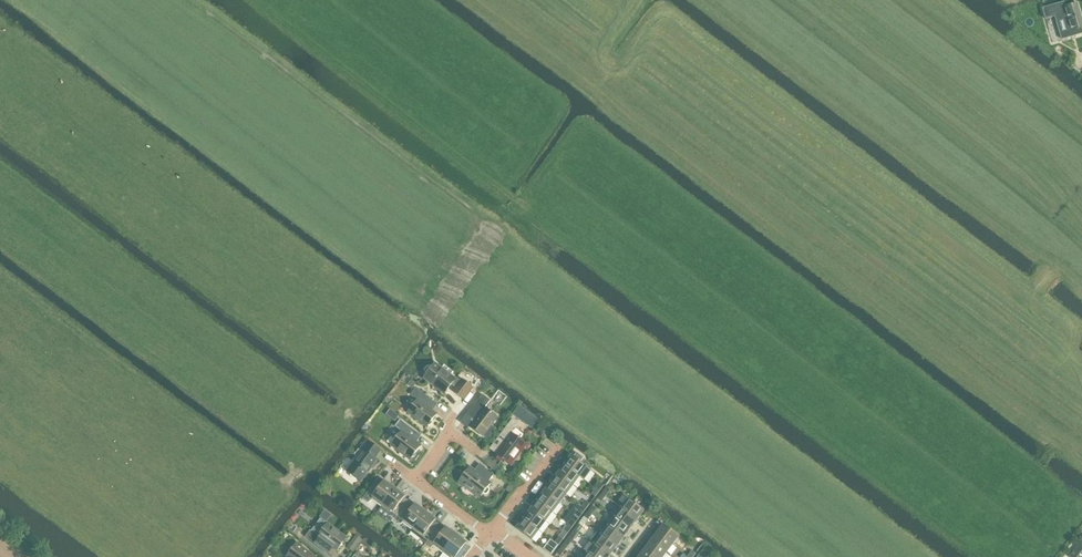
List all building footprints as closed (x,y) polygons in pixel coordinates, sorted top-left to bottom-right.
[(1042,9),(1046,20),(1055,17),(1062,40),(1081,34),(1081,30),(1081,29),(1081,21),(1077,5),(1075,5),(1073,0),(1042,9)] [(456,380),(456,379),(436,363),(432,368),(430,367),(428,367),(426,371),(426,373),(428,374),(424,379),(445,395),(452,385),(456,388),(453,392),(465,400),(474,388),(463,380),(460,383),(456,380)] [(429,408),(434,402),(416,389),(411,395),(418,400),(408,413),(427,428),(429,426),(431,425),(432,424),(432,422),(437,414),(429,408)] [(485,408),(491,401),(483,395),(467,415),(475,421),(470,427),(484,437),(485,436),(488,439),(495,429),(492,427),(498,418),(485,408)] [(520,406),(519,406),(513,415),(531,429),(538,420),(520,406)] [(414,440),(418,433),(401,420),(396,427),(402,432),(400,435),(397,435),(396,437),(396,440),(391,446),(410,461),(413,458),(415,457),(416,456),(416,453),(422,446),(414,440)] [(516,430),(520,426),(513,420),(497,441),(503,445),(494,457),(501,462),(503,460),(505,461),(505,463),(507,465),(509,464),(511,466),(516,460),(518,461),(520,461),(522,459),(522,458),(522,455),(521,454),(519,453),(526,444),(520,440),(524,436),(516,430)] [(362,452),(347,471),(352,475),(353,477),(355,479),(357,479),(362,482),(378,461),(376,460),(382,452),(369,442),(366,440),(359,449),(362,452)] [(566,460),(563,464),(580,477),(585,480),(592,471),(587,468),(581,463),(584,458),(577,453),(573,457),(572,456),(569,460),(566,460)] [(574,486),(580,477),(563,464),(560,468),(561,471),(558,474),(574,486)] [(490,482),(494,475),(480,465),(475,471),(471,468),(459,483),(480,499),(483,494),(485,495),(487,495),(490,492),(490,489),(488,488),(492,483),(490,482)] [(567,495),(574,486),(558,474),(555,478),(552,479),(550,482),(567,495)] [(382,507),(396,488),(392,484),(389,485),(384,481),(384,482),(378,478),(363,499),(369,504),(373,500),(382,507)] [(560,504),(567,495),(550,482),(547,486),(547,489),(544,492),(560,504)] [(600,492),(604,486),(600,483),(596,489),(600,492)] [(393,523),(410,502),(405,498),(405,497),(401,494),(400,491),(396,488),(382,507),(391,514),(390,516),(394,519),(392,522),(393,523)] [(606,497),(610,491),(607,488),(602,494),(606,497)] [(596,497),(600,492),(596,489),(592,494),(596,497)] [(553,513),(560,504),(544,492),(542,496),(539,497),(536,500),(553,513)] [(602,502),(606,497),(602,494),(598,499),(602,502)] [(622,508),(637,520),(644,511),(629,499),(622,508)] [(546,522),(553,513),(536,500),(533,504),(534,507),(531,510),(546,522)] [(586,510),(590,504),(586,501),(582,507),(586,510)] [(412,530),(427,511),(422,508),(420,508),(415,505),(410,502),(393,523),(394,524),(397,522),(401,525),(403,523),(412,530)] [(593,515),(597,509),(593,506),(589,512),(593,515)] [(582,515),(586,510),(582,507),(578,512),(582,515)] [(631,529),(637,520),(622,508),(615,517),(631,529)] [(539,531),(546,522),(531,510),(528,514),(525,515),(522,518),(539,531)] [(412,530),(411,532),(421,540),(426,544),(440,525),(435,521),(436,520),(432,517),(431,514),(427,511),(412,530)] [(588,520),(593,515),(589,512),(584,517),(588,520)] [(624,538),(631,529),(615,517),(608,526),(624,538)] [(532,540),(539,531),(522,518),(520,522),(520,525),(517,529),(532,540)] [(573,528),(577,522),(573,519),(569,525),(573,528)] [(311,531),(305,537),(309,540),(324,552),(329,555),(334,549),(337,552),(343,544),(345,544),(346,542),(346,540),(347,538),(328,524),(319,537),(314,534),(311,531)] [(579,533),(583,527),(579,524),(575,530),(579,533)] [(443,553),(458,534),(453,531),(450,531),(446,528),(445,529),(440,525),(426,544),(432,548),(434,546),(443,553)] [(568,533),(573,528),(569,525),(564,530),(568,533)] [(673,545),(680,537),(664,525),(660,531),(656,528),(654,530),(673,545)] [(617,547),(624,538),(608,526),(601,535),(617,547)] [(575,538),(579,533),(575,530),(571,535),(575,538)] [(667,553),(673,545),(654,530),(652,533),(656,536),(652,541),(667,553)] [(617,547),(601,535),(598,533),(591,542),(595,545),(610,556),(617,547)] [(443,553),(448,556),(465,556),(467,554),(471,548),(466,544),(467,544),(462,540),(462,537),(458,534),(443,553)] [(356,535),(353,539),(360,544),(363,540),(356,535)] [(559,546),(563,540),(559,537),(555,543),(559,546)] [(667,553),(652,541),(648,547),(644,543),(642,546),(656,556),(664,556),(667,553)] [(1069,556),(1081,556),(1081,541),(1069,556)] [(565,551),(570,545),(566,542),(561,548),(565,551)] [(555,551),(559,546),(555,543),(551,548),(555,551)] [(299,545),(297,544),(287,556),(315,556),(299,545)] [(610,556),(595,545),(588,553),(592,556),(610,556)] [(642,546),(640,549),(644,552),(640,556),(656,556),(642,546)] [(561,556),(565,551),(561,548),(557,553),(561,556)]
